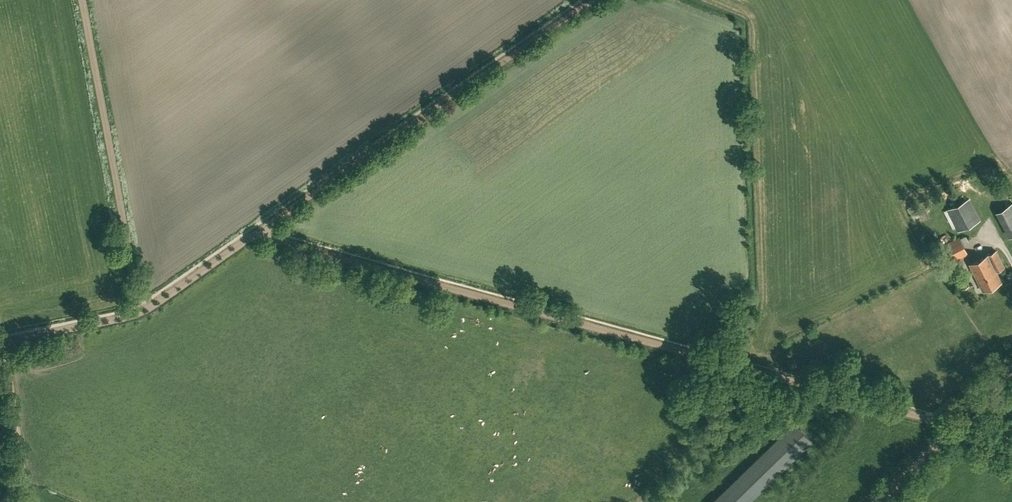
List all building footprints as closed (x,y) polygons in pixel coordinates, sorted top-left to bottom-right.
[(958,231),(979,219),(968,199),(947,210),(958,231)] [(996,211),(1009,236),(1011,235),(1011,203),(996,211)] [(953,261),(968,254),(960,237),(945,245),(953,261)] [(969,264),(983,290),(1001,281),(996,270),(1004,266),(996,250),(969,264)] [(961,288),(969,284),(964,276),(957,279),(961,288)] [(811,440),(793,422),(712,501),(748,501),(811,440)]
